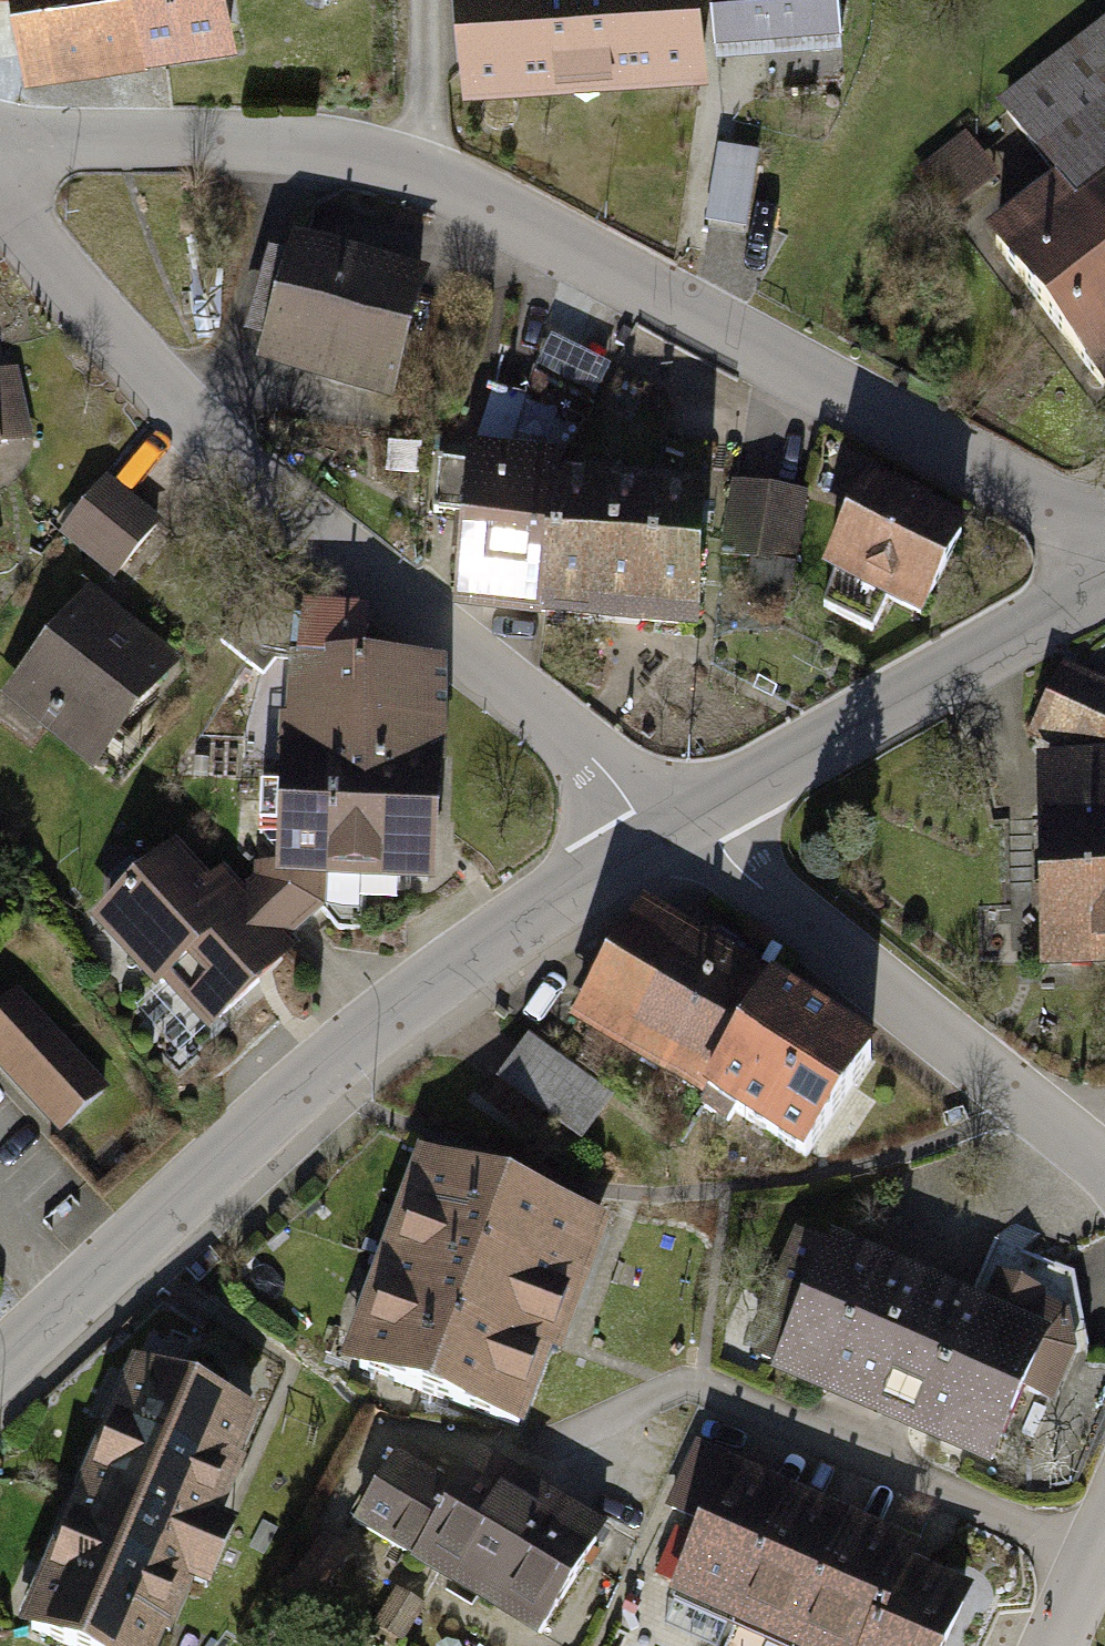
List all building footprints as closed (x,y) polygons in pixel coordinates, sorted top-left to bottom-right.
[(20,71),(92,60),(82,0),(6,0),(20,71)] [(92,60),(123,55),(152,49),(230,35),(224,0),(82,0),(92,60)] [(460,77),(691,59),(686,0),(453,0),(460,77)] [(710,33),(836,22),(834,0),(707,0),(710,33)] [(1104,411),(1104,18),(989,105),(1031,162),(998,187),(960,136),(910,174),(948,225),(960,217),(1104,411)] [(716,144),(703,221),(745,228),(757,151),(716,144)] [(423,273),(291,232),(284,253),(261,246),(234,330),(258,337),(251,357),(383,399),(423,273)] [(28,434),(15,365),(0,368),(0,439),(28,434)] [(441,612),(535,618),(544,482),(546,451),(438,444),(434,509),(448,510),(441,612)] [(967,517),(867,467),(815,569),(830,577),(815,607),(867,633),(882,603),(915,619),(967,517)] [(105,475),(50,536),(103,583),(158,521),(105,475)] [(544,482),(535,618),(695,628),(703,492),(544,482)] [(799,491),(725,486),(721,558),(745,560),(743,594),(792,597),(799,491)] [(0,686),(0,708),(80,777),(175,668),(84,589),(0,686)] [(280,605),(272,753),(429,762),(434,671),(361,667),(364,609),(280,605)] [(1059,669),(1024,737),(1053,755),(1104,753),(1104,694),(1059,669)] [(267,896),(248,913),(274,945),(326,911),(331,875),(426,888),(429,762),(272,753),(267,896)] [(1013,757),(1025,963),(1104,962),(1104,753),(1053,755),(1013,757)] [(170,844),(79,917),(188,1050),(292,966),(274,945),(248,913),(214,871),(200,882),(170,844)] [(635,902),(560,1020),(689,1102),(695,1094),(760,991),(764,985),(635,902)] [(807,1165),(872,1063),(760,991),(695,1094),(807,1165)] [(0,1009),(0,1076),(50,1134),(95,1096),(11,999),(0,1009)] [(494,1013),(503,1020),(508,1014),(499,1007),(496,1010),(494,1013)] [(497,1086),(482,1108),(514,1132),(529,1112),(573,1145),(606,1101),(523,1038),(491,1081),(497,1086)] [(406,1157),(335,1357),(522,1423),(593,1223),(406,1157)] [(799,1292),(762,1376),(915,1443),(975,1470),(1010,1389),(1047,1405),(1070,1353),(1060,1306),(993,1277),(980,1306),(823,1237),(819,1247),(789,1234),(769,1279),(799,1292)] [(124,1358),(10,1627),(55,1645),(151,1645),(179,1581),(202,1591),(230,1524),(208,1514),(251,1411),(124,1358)] [(731,1458),(698,1444),(670,1505),(703,1520),(731,1458)] [(345,1531),(535,1642),(601,1530),(471,1454),(453,1485),(393,1450),(345,1531)] [(794,1490),(731,1463),(678,1587),(740,1614),(794,1490)] [(856,1517),(794,1490),(740,1614),(803,1640),(856,1517)] [(856,1517),(803,1640),(816,1645),(874,1645),(910,1562),(918,1544),(856,1517)] [(910,1562),(874,1645),(948,1645),(973,1588),(910,1562)] [(391,1592),(365,1635),(383,1645),(402,1645),(423,1612),(391,1592)]
